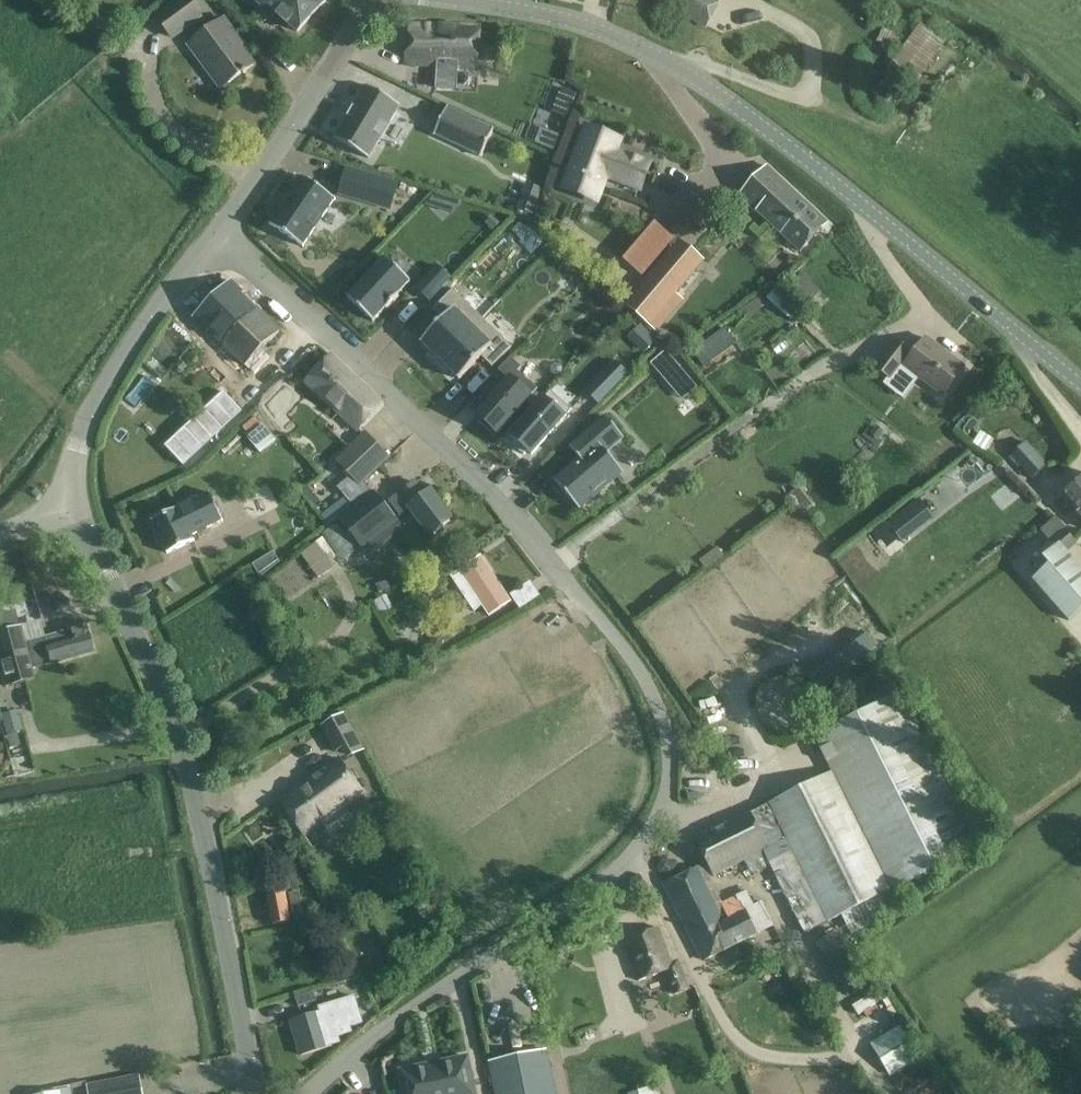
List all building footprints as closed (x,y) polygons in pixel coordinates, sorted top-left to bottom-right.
[(233,37),(236,35),(224,19),(202,35),(193,23),(201,17),(189,0),(180,0),(157,17),(173,38),(181,32),(190,44),(189,45),(221,89),(243,73),(244,74),(247,72),(246,70),(254,65),(233,37)] [(263,7),(266,4),(298,32),(326,0),(256,0),(263,7)] [(706,29),(722,0),(653,0),(706,29)] [(480,26),(456,25),(411,24),(406,64),(478,68),(480,26)] [(882,29),(875,44),(899,53),(887,70),(911,87),(944,43),(920,24),(908,39),(882,29)] [(365,85),(334,138),(370,159),(401,107),(365,85)] [(447,107),(434,135),(481,157),(494,129),(447,107)] [(585,128),(568,173),(563,187),(598,200),(606,178),(639,190),(650,161),(617,149),(620,141),(585,128)] [(141,144),(129,131),(120,139),(131,153),(141,144)] [(767,166),(760,174),(738,197),(754,211),(755,210),(798,251),(799,251),(827,223),(767,166)] [(346,167),(338,196),(391,212),(400,182),(346,167)] [(301,176),(269,224),(304,247),(336,199),(301,176)] [(527,190),(518,212),(534,218),(543,197),(527,190)] [(436,193),(425,206),(453,214),(464,201),(436,193)] [(656,226),(627,261),(643,275),(642,276),(643,277),(674,240),(655,224),(655,225),(656,226)] [(671,249),(624,304),(658,333),(685,300),(677,293),(696,270),(671,249)] [(385,258),(347,298),(374,323),(411,282),(385,258)] [(438,265),(415,289),(430,303),(452,279),(438,265)] [(789,287),(809,305),(821,291),(801,274),(789,287)] [(221,345),(245,366),(280,332),(231,282),(194,317),(221,345)] [(766,299),(792,320),(801,309),(775,288),(766,299)] [(444,320),(421,344),(429,352),(426,356),(436,366),(483,318),(453,289),(433,310),(444,320)] [(483,318),(436,366),(447,376),(450,372),(459,380),(481,357),(492,367),(512,347),(483,318)] [(724,328),(692,350),(703,366),(735,344),(724,328)] [(896,341),(876,368),(890,378),(901,363),(905,366),(904,366),(943,396),(964,367),(926,338),(913,355),(910,352),(896,341)] [(680,402),(698,388),(668,347),(649,362),(680,402)] [(331,356),(306,382),(358,431),(383,404),(331,356)] [(508,379),(475,416),(497,436),(538,389),(518,372),(522,368),(511,358),(498,371),(508,379)] [(616,362),(586,393),(598,405),(629,374),(616,362)] [(224,391),(165,446),(184,466),(242,411),(224,391)] [(273,391),(267,413),(286,419),(293,396),(273,391)] [(551,391),(509,437),(531,456),(572,410),(551,391)] [(578,458),(554,479),(581,511),(625,474),(608,454),(625,439),(605,416),(569,447),(578,458)] [(266,422),(235,446),(262,480),(293,455),(266,422)] [(336,490),(352,508),(370,490),(363,482),(389,458),(365,433),(336,462),(350,478),(336,490)] [(1026,443),(1011,457),(1032,479),(1047,465),(1026,443)] [(1080,518),(1080,479),(1062,497),(1080,518)] [(409,532),(418,545),(429,537),(454,518),(432,489),(425,495),(415,482),(391,501),(403,517),(410,512),(419,524),(409,532)] [(335,519),(349,507),(333,489),(319,501),(335,519)] [(337,523),(361,550),(398,518),(374,491),(337,523)] [(178,509),(153,521),(168,553),(187,543),(192,541),(190,536),(217,524),(205,497),(192,503),(185,506),(178,509)] [(912,532),(898,515),(887,524),(901,541),(912,532)] [(1056,516),(1040,530),(1049,541),(1065,527),(1056,516)] [(1067,555),(1066,552),(1075,544),(1065,531),(1032,559),(1043,573),(1033,581),(1068,622),(1080,612),(1080,570),(1067,555)] [(316,543),(328,563),(336,558),(323,538),(316,543)] [(252,563),(259,575),(281,562),(274,550),(252,563)] [(485,604),(491,613),(510,601),(481,557),(462,569),(451,576),(474,611),(485,604)] [(520,607),(540,594),(530,580),(511,594),(520,607)] [(35,597),(20,600),(23,620),(39,617),(35,597)] [(42,637),(49,664),(92,652),(84,622),(65,628),(66,631),(42,637)] [(877,622),(812,677),(823,690),(888,635),(877,622)] [(49,664),(42,637),(23,642),(19,626),(17,627),(17,626),(0,630),(0,662),(6,686),(33,678),(31,669),(49,664)] [(433,638),(430,649),(441,652),(444,641),(440,633),(433,638)] [(713,876),(733,866),(745,860),(751,874),(770,865),(805,933),(828,922),(843,915),(852,933),(900,908),(892,891),(977,850),(968,831),(985,823),(957,767),(941,776),(902,696),(816,737),(833,773),(696,841),(713,876)] [(17,711),(2,715),(7,734),(22,731),(17,711)] [(345,718),(325,729),(337,751),(345,747),(352,758),(364,752),(345,718)] [(280,801),(304,835),(364,794),(340,760),(280,801)] [(346,809),(324,825),(332,836),(354,820),(346,809)] [(661,859),(657,866),(660,872),(669,877),(676,876),(679,871),(677,864),(668,858),(661,859)] [(702,865),(664,883),(702,961),(775,926),(763,902),(754,907),(746,892),(721,904),(702,865)] [(268,896),(274,925),(290,922),(285,893),(268,896)] [(301,893),(289,896),(292,911),(304,909),(301,893)] [(658,928),(624,941),(631,961),(640,983),(664,973),(674,997),(667,1000),(675,1018),(694,1010),(686,992),(690,991),(687,985),(680,964),(674,967),(658,928)] [(816,944),(846,992),(868,978),(838,930),(816,944)] [(313,992),(296,997),(299,1007),(316,1001),(313,992)] [(312,1014),(291,1021),(301,1055),(332,1046),(341,1043),(339,1037),(353,1033),(351,1028),(364,1024),(355,996),(318,1007),(320,1012),(312,1014)] [(890,1076),(919,1059),(899,1026),(870,1043),(890,1076)] [(546,1051),(490,1062),(497,1093),(555,1093),(546,1051)] [(733,1055),(724,1058),(729,1070),(738,1067),(733,1055)] [(470,1056),(398,1071),(403,1093),(478,1093),(470,1056)] [(91,1093),(143,1093),(140,1076),(89,1086),(91,1093)]
